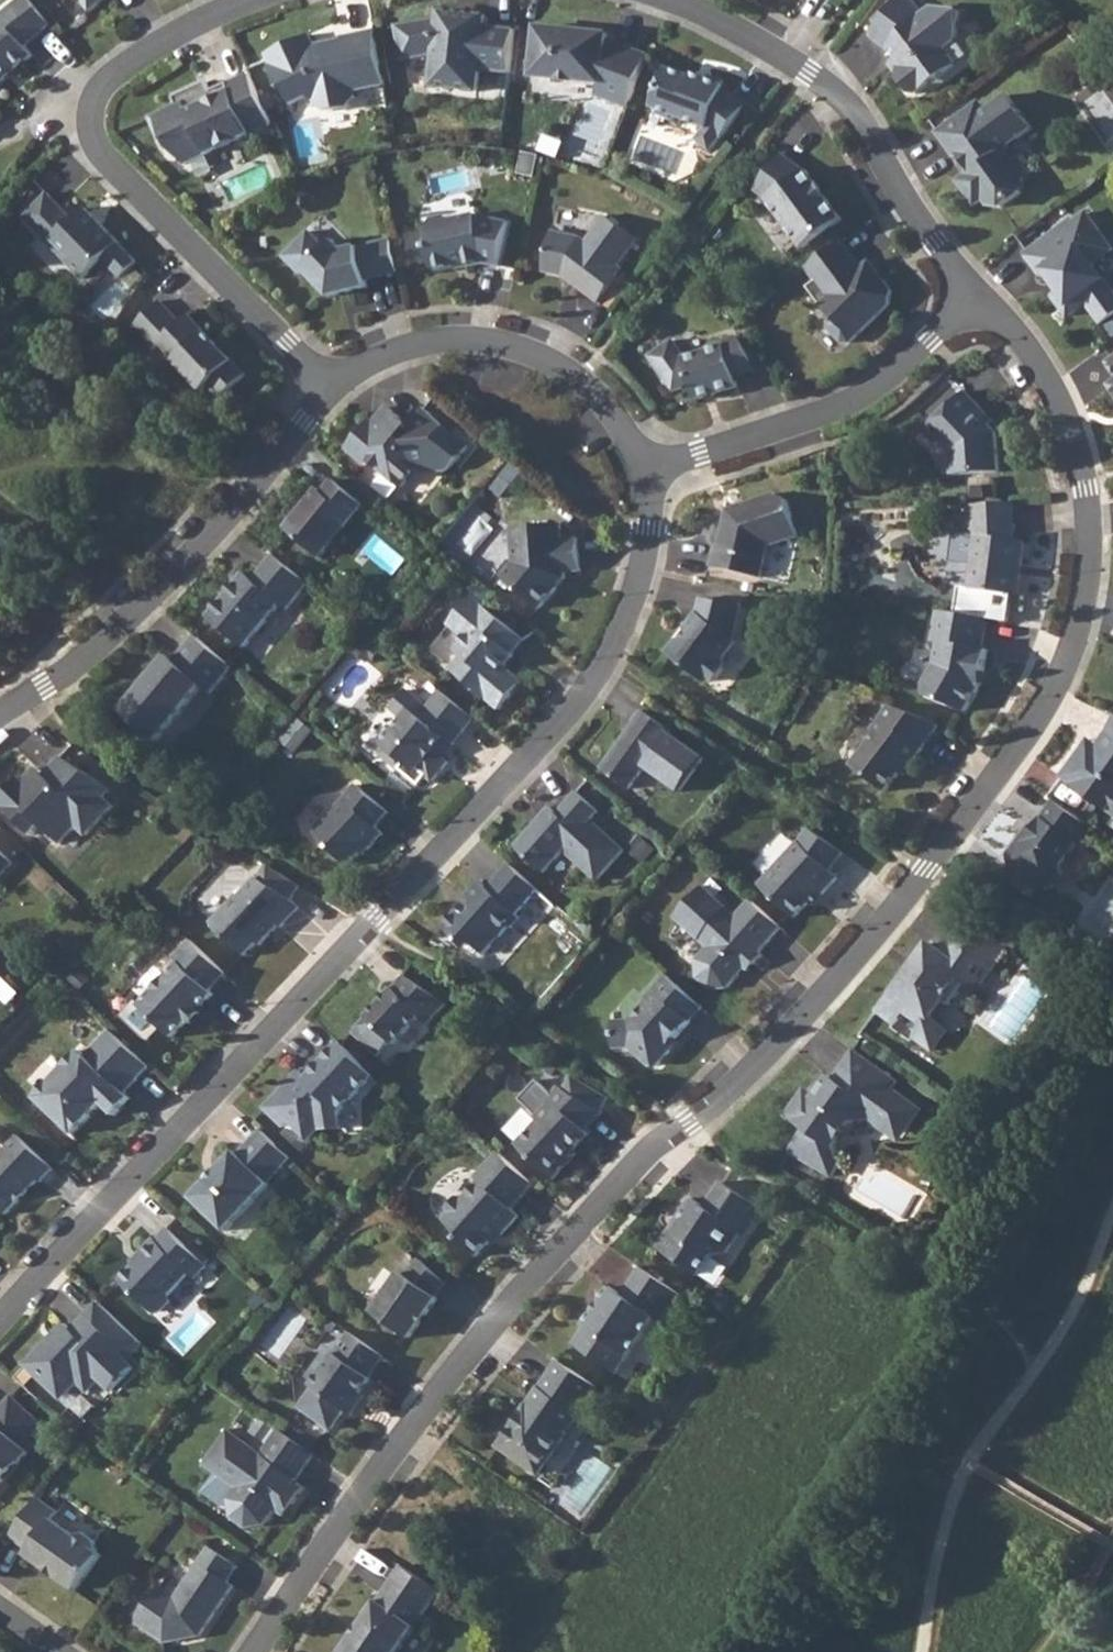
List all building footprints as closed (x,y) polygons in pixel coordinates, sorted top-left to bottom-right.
[(6,79),(6,75),(14,69),(16,71),(34,56),(27,47),(53,26),(31,0),(25,0),(0,19),(0,87),(6,79)] [(91,12),(106,0),(81,0),(91,12)] [(873,34),(892,48),(906,67),(902,70),(901,79),(911,93),(920,95),(958,67),(946,50),(960,40),(964,13),(937,8),(924,18),(912,0),(899,0),(873,34)] [(511,74),(516,30),(486,26),(487,15),(440,11),(440,19),(398,27),(404,62),(430,57),(435,58),(432,87),(479,92),(481,70),(511,74)] [(629,107),(649,56),(608,40),(609,35),(538,27),(533,77),(601,84),(597,94),(629,107)] [(386,85),(375,31),(344,37),(344,40),(330,43),(325,48),(317,50),(310,34),(267,54),(271,64),(270,65),(279,85),(285,87),(292,105),(309,96),(316,99),(317,105),(327,111),(350,107),(358,97),(356,91),(386,85)] [(697,141),(712,151),(722,138),(722,139),(747,106),(726,90),(727,87),(724,81),(713,77),(707,79),(695,74),(693,78),(668,68),(668,69),(663,67),(656,86),(661,87),(653,107),(655,108),(658,114),(673,120),(679,117),(707,128),(697,141)] [(271,120),(249,70),(226,81),(229,86),(221,89),(218,83),(210,86),(206,78),(172,93),(176,102),(150,114),(160,138),(165,136),(173,155),(185,159),(271,120)] [(978,105),(940,132),(959,158),(964,159),(969,166),(968,171),(970,174),(960,181),(978,205),(986,199),(990,205),(1004,207),(1024,193),(1026,179),(1008,155),(1010,147),(1035,128),(1010,95),(984,114),(978,105)] [(807,169),(784,153),(757,189),(769,198),(806,248),(845,218),(808,169),(807,169)] [(139,263),(87,209),(75,221),(49,194),(24,218),(52,246),(56,242),(73,260),(69,264),(85,280),(105,260),(123,279),(139,263)] [(760,212),(789,254),(801,246),(773,204),(760,212)] [(428,246),(433,271),(467,263),(468,267),(485,263),(500,267),(510,223),(476,216),(476,214),(452,220),(446,216),(432,220),(428,226),(433,245),(428,246)] [(1024,255),(1040,276),(1045,272),(1053,283),(1056,281),(1063,289),(1053,297),(1068,318),(1075,312),(1077,301),(1085,302),(1102,326),(1112,317),(1112,294),(1093,265),(1102,258),(1089,241),(1099,233),(1086,214),(1074,223),(1072,219),(1024,255)] [(552,231),(543,272),(574,278),(578,280),(576,285),(600,303),(620,277),(615,273),(639,241),(606,216),(587,242),(581,237),(552,231)] [(310,231),(284,256),(301,274),(305,270),(331,297),(369,288),(367,279),(399,272),(391,239),(345,251),(334,240),(327,248),(310,231)] [(842,241),(807,268),(817,281),(809,287),(821,304),(835,317),(831,321),(830,329),(845,343),(852,344),(892,306),(893,291),(885,280),(882,281),(879,278),(880,273),(871,260),(862,267),(842,241)] [(182,322),(161,301),(133,326),(155,348),(161,343),(177,359),(175,360),(205,390),(211,384),(224,397),(247,374),(190,314),(182,322)] [(672,340),(650,357),(675,391),(693,384),(698,399),(739,386),(736,376),(758,368),(738,335),(711,344),(713,348),(685,357),(672,340)] [(969,391),(926,429),(939,444),(943,441),(953,451),(954,474),(1001,472),(999,432),(978,409),(982,406),(969,391)] [(450,470),(470,447),(426,409),(411,427),(410,426),(406,430),(400,424),(403,420),(404,418),(391,407),(376,424),(373,420),(350,447),(367,463),(371,458),(404,486),(420,468),(425,471),(431,464),(440,471),(450,470)] [(366,504),(335,479),(325,491),(320,487),(287,526),(322,556),(366,504)] [(711,566),(762,578),(769,547),(799,537),(787,500),(774,494),(727,509),(726,516),(730,517),(728,523),(724,526),(719,547),(715,546),(711,566)] [(1013,503),(969,505),(970,532),(976,531),(976,537),(955,534),(951,561),(972,565),(969,589),(959,588),(956,613),(988,619),(1009,622),(1012,595),(1018,595),(1025,542),(1015,540),(1013,503)] [(562,524),(513,529),(516,562),(503,578),(541,609),(559,588),(553,584),(558,579),(567,578),(567,573),(583,571),(579,539),(564,540),(562,524)] [(310,584),(274,554),(253,579),(244,572),(237,581),(237,586),(232,592),(227,592),(207,616),(246,648),(281,605),(288,611),(310,584)] [(525,639),(473,595),(449,624),(466,638),(456,649),(463,654),(451,668),(501,710),(514,694),(501,683),(511,671),(506,666),(515,655),(513,653),(525,639)] [(743,609),(703,600),(700,615),(688,631),(691,634),(686,641),(680,642),(670,656),(710,685),(710,684),(712,684),(719,684),(728,671),(727,663),(726,662),(740,644),(736,642),(743,609)] [(923,687),(926,695),(967,712),(981,685),(979,685),(981,671),(985,672),(988,650),(983,649),(988,619),(956,613),(938,610),(932,641),(939,642),(936,664),(923,687)] [(4,643),(19,630),(12,622),(0,632),(0,639),(4,643)] [(234,667),(196,636),(175,661),(168,656),(122,712),(158,741),(203,687),(212,694),(234,667)] [(476,719),(443,691),(429,708),(407,690),(391,708),(404,719),(383,744),(386,746),(380,753),(401,770),(401,769),(421,786),(429,776),(435,782),(450,763),(436,751),(447,739),(454,745),(476,719)] [(924,748),(940,726),(891,706),(882,718),(883,719),(873,733),(874,738),(853,766),(888,792),(908,764),(911,767),(925,748),(924,748)] [(673,732),(644,710),(632,727),(636,731),(631,738),(624,739),(602,769),(631,789),(647,767),(681,793),(706,759),(671,733),(673,732)] [(1108,730),(1097,745),(1092,742),(1087,750),(1082,747),(1061,776),(1071,782),(1069,784),(1108,811),(1109,810),(1112,813),(1112,720),(1108,730)] [(0,802),(0,803),(34,835),(43,827),(62,845),(78,827),(88,836),(116,807),(106,798),(112,793),(101,782),(61,757),(45,775),(30,782),(27,785),(25,782),(22,779),(0,802)] [(389,811),(356,785),(346,798),(313,832),(350,867),(363,853),(368,848),(370,850),(385,834),(377,827),(389,811)] [(602,813),(579,792),(560,814),(552,807),(545,815),(549,819),(543,825),(536,826),(517,847),(546,874),(567,852),(600,882),(628,851),(594,821),(602,813)] [(1093,828),(1055,801),(1026,841),(1022,838),(1009,856),(1010,863),(1046,889),(1053,888),(1063,874),(1062,866),(1078,844),(1080,846),(1093,828)] [(844,850),(809,827),(800,841),(760,885),(796,918),(820,892),(823,894),(838,877),(831,869),(844,850)] [(0,850),(0,878),(14,863),(0,850)] [(541,890),(511,864),(490,889),(481,881),(468,897),(475,904),(476,911),(472,915),(465,915),(460,910),(445,927),(466,947),(471,941),(487,955),(510,928),(514,929),(523,919),(518,915),(541,890)] [(238,895),(212,923),(246,956),(259,942),(261,945),(280,925),(282,927),(301,908),(293,900),(258,878),(240,897),(238,895)] [(783,928),(751,900),(736,916),(703,886),(675,918),(708,947),(697,960),(698,978),(710,989),(728,988),(747,967),(743,963),(748,958),(755,964),(764,955),(760,952),(783,928)] [(1008,949),(965,920),(943,952),(931,943),(917,963),(920,966),(913,975),(911,973),(897,991),(894,989),(878,1011),(897,1023),(906,1010),(924,1023),(915,1036),(934,1050),(949,1029),(933,1019),(945,1002),(951,1006),(967,984),(971,988),(982,986),(1008,949)] [(1077,926),(1064,942),(1094,964),(1106,947),(1077,926)] [(226,973),(190,940),(174,957),(180,963),(140,1006),(173,1037),(189,1021),(199,1010),(215,994),(210,990),(226,973)] [(703,1008),(667,975),(646,998),(648,1000),(629,1021),(613,1022),(614,1047),(630,1047),(651,1066),(658,1065),(671,1051),(667,1047),(675,1039),(676,1039),(691,1023),(690,1021),(703,1008)] [(367,1018),(353,1033),(379,1058),(394,1043),(397,1045),(423,1018),(431,1025),(450,1005),(406,976),(367,1017),(367,1018)] [(150,1067),(110,1029),(86,1055),(80,1050),(35,1098),(74,1134),(102,1103),(115,1116),(131,1098),(125,1092),(150,1067)] [(300,1072),(266,1108),(286,1126),(291,1121),(309,1138),(321,1127),(324,1129),(342,1129),(342,1112),(376,1076),(342,1044),(316,1071),(316,1075),(318,1076),(312,1083),(300,1072)] [(899,1082),(855,1051),(835,1079),(830,1076),(822,1088),(826,1091),(820,1100),(807,1090),(788,1117),(805,1129),(792,1152),(833,1176),(841,1162),(836,1145),(852,1123),(871,1120),(887,1132),(909,1100),(893,1090),(899,1082)] [(519,1147),(554,1179),(573,1158),(569,1154),(589,1133),(585,1129),(602,1111),(559,1086),(545,1102),(549,1105),(536,1119),(540,1123),(519,1147)] [(291,1159),(261,1129),(238,1153),(236,1151),(192,1198),(227,1231),(271,1184),(269,1182),(291,1159)] [(0,1156),(0,1208),(7,1215),(39,1180),(41,1182),(54,1168),(19,1136),(0,1156)] [(534,1184),(501,1154),(478,1178),(480,1181),(467,1197),(459,1197),(449,1209),(449,1216),(445,1220),(462,1236),(459,1240),(477,1257),(493,1239),(492,1234),(497,1229),(504,1234),(520,1216),(512,1209),(534,1184)] [(762,1208),(720,1181),(704,1206),(690,1197),(685,1204),(689,1206),(681,1217),(676,1218),(657,1247),(698,1275),(711,1255),(726,1252),(739,1231),(744,1234),(762,1208)] [(144,1255),(121,1280),(154,1312),(162,1312),(171,1302),(171,1294),(190,1274),(194,1277),(207,1265),(168,1228),(157,1240),(155,1238),(141,1253),(144,1255)] [(402,1272),(373,1311),(410,1337),(438,1297),(434,1295),(446,1282),(419,1258),(405,1274),(402,1272)] [(573,1343),(617,1374),(655,1318),(660,1322),(679,1294),(640,1267),(621,1294),(610,1286),(599,1302),(601,1303),(596,1311),(594,1310),(583,1326),(584,1326),(573,1343)] [(65,1324),(27,1366),(45,1382),(48,1378),(66,1395),(79,1381),(89,1391),(102,1377),(114,1389),(134,1367),(122,1356),(126,1350),(88,1315),(73,1331),(65,1324)] [(370,1377),(384,1356),(350,1332),(312,1386),(315,1387),(301,1407),(333,1429),(347,1409),(349,1411),(362,1393),(372,1379),(370,1377)] [(598,1386),(559,1360),(540,1387),(539,1387),(500,1446),(539,1472),(579,1414),(598,1386)] [(32,1451),(25,1444),(43,1424),(12,1397),(0,1410),(0,1487),(32,1451)] [(316,1454),(280,1429),(268,1444),(276,1450),(270,1459),(228,1430),(204,1464),(238,1488),(229,1500),(233,1517),(248,1528),(266,1525),(277,1510),(285,1498),(294,1504),(305,1488),(297,1481),(316,1454)] [(58,1512),(38,1498),(11,1537),(29,1550),(26,1555),(77,1591),(103,1555),(98,1552),(97,1541),(85,1533),(74,1535),(52,1520),(58,1512)] [(158,1585),(134,1619),(164,1641),(199,1635),(234,1586),(228,1581),(239,1566),(210,1546),(174,1596),(158,1585)] [(402,1565),(342,1651),(398,1651),(440,1591),(402,1565)]
